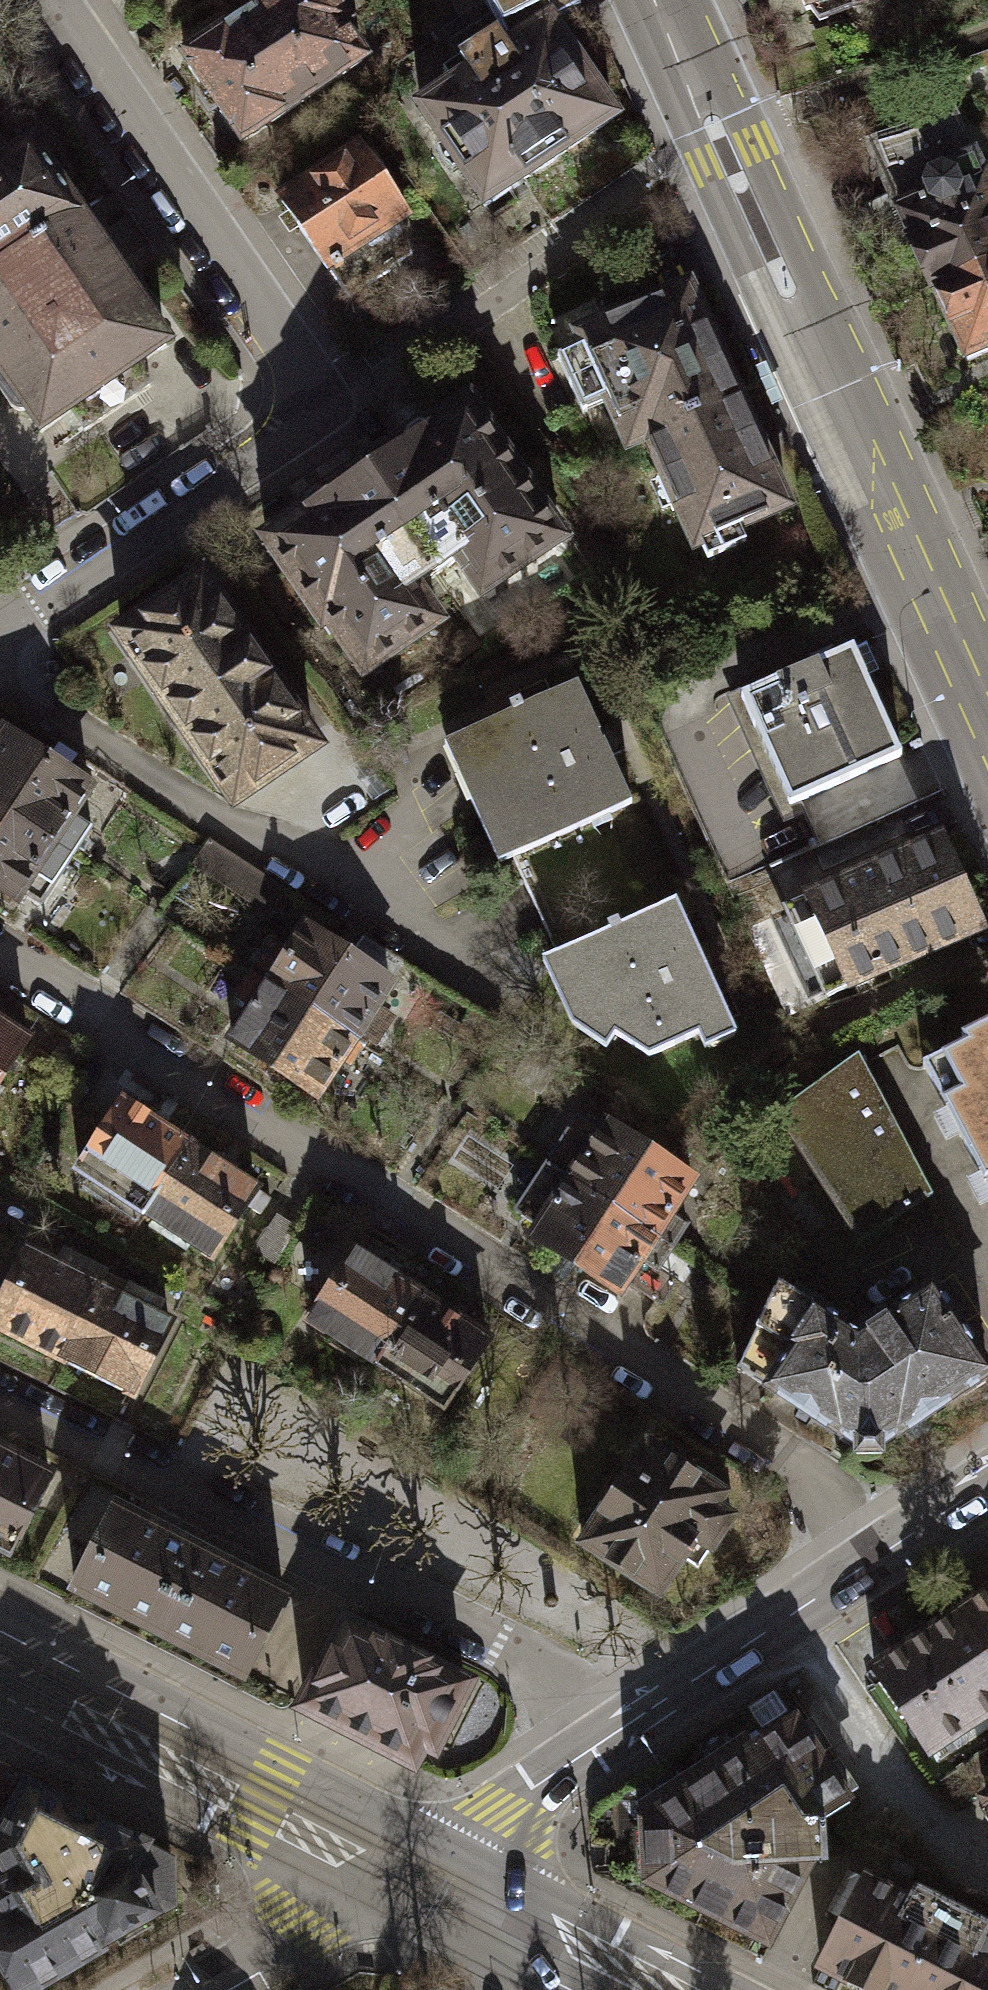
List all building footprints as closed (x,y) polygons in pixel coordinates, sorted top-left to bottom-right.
[(239,143),(362,60),(339,27),(346,22),(331,0),(270,0),(182,59),(188,67),(186,72),(198,89),(204,90),(217,110),(217,118),(228,133),(234,135),(239,143)] [(509,49),(548,22),(580,6),(577,0),(480,0),(509,49)] [(809,23),(860,0),(799,0),(809,23)] [(467,79),(420,112),(483,205),(613,117),(548,22),(509,49),(503,53),(494,39),(457,64),(467,79)] [(868,143),(929,284),(987,258),(987,186),(954,107),(868,143)] [(0,140),(0,268),(77,216),(82,212),(63,186),(58,189),(31,149),(28,151),(14,131),(0,140)] [(358,146),(278,201),(346,299),(389,269),(368,239),(405,214),(358,146)] [(40,431),(69,411),(82,431),(150,385),(136,365),(165,345),(77,216),(0,268),(0,389),(14,410),(24,408),(40,431)] [(929,284),(961,357),(987,345),(987,258),(929,284)] [(557,356),(582,410),(606,400),(627,445),(644,437),(739,395),(690,273),(619,299),(598,309),(603,322),(576,334),(581,345),(557,356)] [(644,437),(694,547),(701,544),(707,558),(746,541),(740,528),(789,506),(739,395),(644,437)] [(401,449),(367,473),(435,572),(456,558),(484,606),(575,540),(475,398),(432,428),(417,427),(402,438),(401,449)] [(299,519),(265,542),(322,625),(327,621),(363,673),(437,623),(413,587),(435,572),(367,473),(331,497),(316,496),(301,507),(299,519)] [(205,562),(106,629),(232,814),(331,746),(205,562)] [(851,646),(739,697),(789,806),(901,754),(851,646)] [(577,684),(448,742),(498,860),(631,803),(577,684)] [(3,732),(0,736),(0,809),(9,815),(46,757),(3,732)] [(75,816),(92,788),(68,773),(79,756),(56,741),(46,757),(9,815),(55,846),(71,857),(91,827),(75,816)] [(9,815),(0,809),(0,828),(9,815)] [(20,904),(27,895),(41,904),(52,885),(56,880),(71,857),(55,846),(9,815),(0,828),(0,890),(20,904)] [(283,887),(209,838),(194,861),(268,910),(283,887)] [(979,930),(940,839),(787,905),(826,996),(979,930)] [(675,901),(543,958),(572,1026),(607,1052),(618,1036),(652,1058),(702,1034),(706,1047),(737,1032),(675,901)] [(285,948),(268,938),(246,971),(265,983),(277,991),(309,1012),(353,949),(304,919),(285,948)] [(354,1040),(364,1047),(368,1042),(381,1048),(400,1021),(386,1009),(403,981),(353,949),(309,1012),(354,1040)] [(265,983),(246,971),(217,1016),(232,1027),(224,1043),(271,1073),(309,1012),(277,991),(265,983)] [(38,1036),(0,1012),(0,1094),(38,1036)] [(351,1065),(364,1047),(354,1040),(309,1012),(271,1073),(320,1104),(346,1064),(351,1065)] [(960,1034),(963,1041),(920,1061),(949,1115),(940,1122),(949,1142),(958,1137),(982,1180),(972,1185),(983,1207),(987,1204),(987,1020),(960,1034)] [(775,1115),(857,1241),(929,1191),(858,1054),(775,1115)] [(196,1138),(125,1093),(76,1171),(147,1213),(196,1138)] [(613,1204),(652,1144),(609,1115),(599,1130),(581,1119),(551,1164),(565,1174),(570,1177),(584,1187),(613,1204)] [(147,1213),(210,1254),(243,1203),(264,1216),(279,1193),(259,1180),(244,1171),(196,1138),(147,1213)] [(701,1177),(652,1144),(613,1204),(650,1231),(660,1240),(667,1245),(677,1251),(693,1228),(677,1217),(701,1177)] [(525,1236),(573,1267),(613,1204),(584,1187),(570,1177),(565,1174),(551,1164),(516,1212),(533,1224),(525,1236)] [(631,1288),(659,1303),(688,1260),(677,1251),(667,1245),(660,1240),(650,1231),(613,1204),(573,1267),(624,1298),(631,1288)] [(0,1305),(0,1330),(65,1362),(100,1292),(107,1280),(115,1264),(68,1241),(60,1257),(32,1242),(0,1305)] [(358,1241),(308,1318),(377,1362),(426,1285),(358,1241)] [(65,1362),(132,1394),(173,1314),(161,1307),(168,1291),(115,1264),(107,1280),(100,1292),(65,1362)] [(863,1335),(834,1322),(814,1310),(788,1291),(778,1286),(763,1317),(757,1331),(738,1371),(777,1394),(788,1401),(855,1443),(856,1459),(889,1456),(889,1447),(987,1383),(987,1352),(939,1279),(863,1335)] [(377,1362),(451,1409),(500,1332),(426,1285),(377,1362)] [(647,1426),(575,1538),(666,1596),(688,1562),(702,1572),(716,1550),(723,1540),(741,1511),(726,1502),(738,1484),(647,1426)] [(8,1558),(56,1472),(0,1444),(0,1554),(8,1558)] [(120,1497),(72,1590),(163,1635),(209,1541),(120,1497)] [(253,1678),(298,1583),(209,1541),(163,1635),(253,1678)] [(956,1611),(987,1660),(987,1590),(956,1611)] [(875,1665),(930,1748),(987,1710),(987,1660),(956,1611),(875,1665)] [(344,1626),(303,1707),(409,1761),(420,1741),(431,1747),(463,1685),(426,1666),(429,1660),(388,1640),(385,1646),(344,1626)] [(793,1719),(644,1818),(644,1880),(768,1943),(809,1858),(822,1858),(821,1821),(848,1802),(793,1719)] [(0,1882),(0,1953),(21,1989),(24,1989),(154,1911),(130,1867),(139,1847),(25,1787),(0,1837),(0,1861),(9,1877),(0,1882)] [(951,1907),(932,1898),(914,1889),(909,1900),(862,1877),(816,1971),(854,1989),(910,1989),(951,1907)] [(951,1907),(910,1989),(987,1989),(987,1941),(981,1937),(987,1925),(966,1915),(951,1907)]
